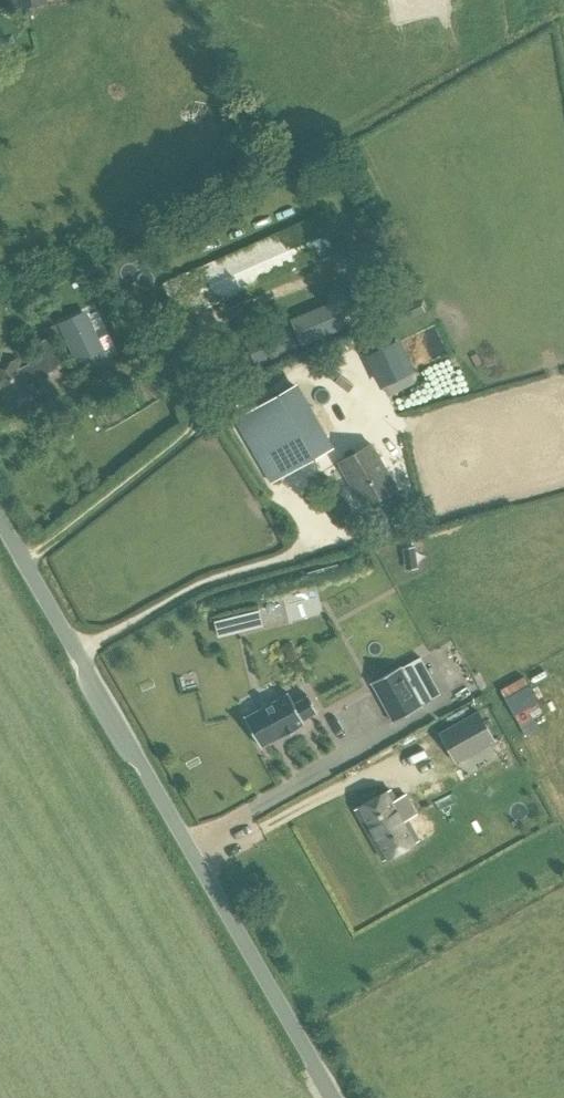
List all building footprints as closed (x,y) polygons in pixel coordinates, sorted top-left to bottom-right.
[(324,212),(166,282),(180,319),(341,249),(324,212)] [(333,303),(290,321),(300,344),(343,326),(333,303)] [(88,325),(66,335),(80,364),(102,354),(88,325)] [(288,325),(247,341),(255,365),(298,347),(288,325)] [(9,408),(38,396),(31,380),(72,362),(59,333),(36,344),(43,358),(25,366),(22,359),(2,367),(0,361),(0,391),(9,408)] [(297,385),(232,422),(270,483),(332,447),(297,385)] [(371,444),(339,463),(364,506),(396,488),(371,444)] [(372,684),(373,683),(393,721),(393,722),(422,706),(408,681),(427,670),(419,657),(400,668),(399,668),(401,667),(400,666),(371,682),(372,684)] [(305,723),(303,720),(316,713),(318,712),(308,696),(307,696),(307,697),(294,704),(289,693),(287,694),(288,694),(246,717),(245,717),(261,747),(262,747),(262,746),(278,738),(279,739),(285,735),(285,734),(284,735),(283,733),(291,728),(292,730),(291,730),(292,732),(300,727),(299,725),(303,723),(305,723)] [(478,711),(439,733),(455,762),(494,740),(478,711)] [(390,789),(355,808),(382,858),(417,839),(406,818),(415,813),(405,794),(395,799),(390,789)]
